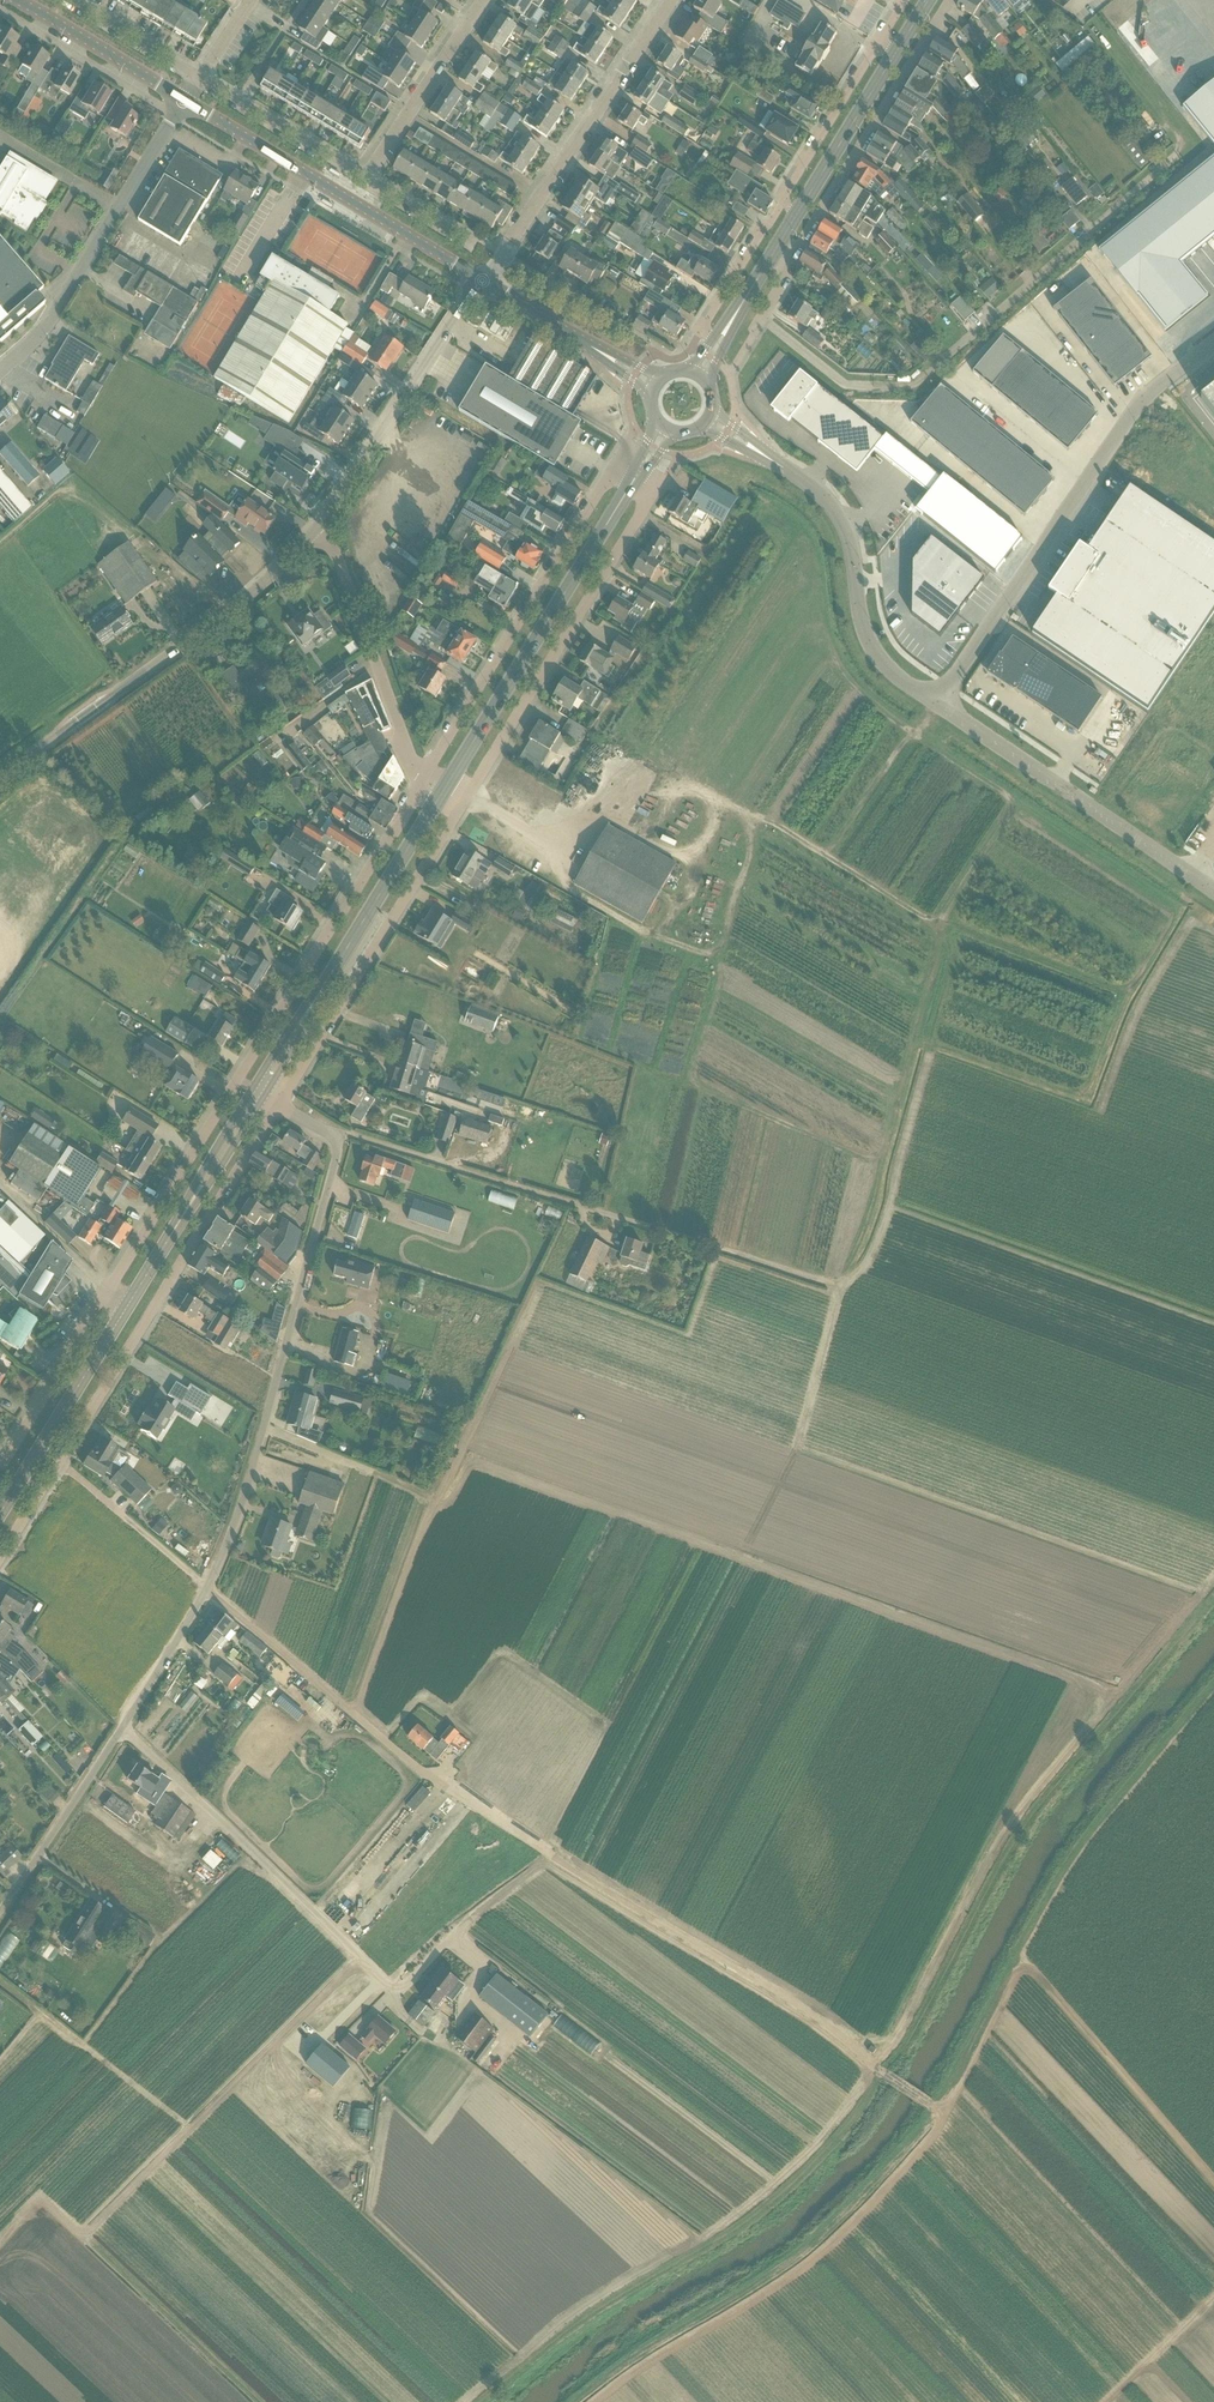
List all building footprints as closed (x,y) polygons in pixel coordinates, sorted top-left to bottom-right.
[(134,0),(120,0),(119,2),(129,8),(134,0)] [(149,0),(134,0),(129,8),(140,15),(149,0)] [(164,0),(149,0),(140,15),(151,21),(164,0)] [(174,6),(164,0),(151,21),(161,28),(174,6)] [(315,5),(332,16),(340,4),(334,0),(319,0),(315,5)] [(386,0),(379,0),(376,4),(382,8),(387,1),(386,0)] [(392,0),(386,8),(392,12),(398,4),(392,0)] [(517,13),(530,22),(535,16),(534,15),(539,8),(526,0),(512,0),(507,7),(517,13)] [(539,8),(544,0),(526,0),(539,8)] [(568,1),(566,0),(548,0),(562,9),(563,9),(568,1)] [(583,0),(569,0),(568,1),(592,17),(596,10),(582,1),(583,0)] [(629,14),(637,2),(635,0),(615,0),(612,4),(629,14)] [(697,19),(707,26),(721,35),(728,23),(715,16),(722,5),(714,0),(700,0),(698,3),(694,9),(701,13),(697,19)] [(783,24),(785,20),(798,28),(800,25),(806,15),(782,0),(780,0),(774,9),(770,15),(783,24)] [(839,13),(846,2),(856,8),(861,0),(817,0),(839,13)] [(968,13),(979,20),(994,40),(995,39),(1003,49),(1010,43),(980,5),(982,3),(977,0),(961,0),(957,7),(968,13)] [(999,18),(1010,9),(1002,0),(985,0),(999,18)] [(1013,9),(1024,0),(1006,0),(1013,9)] [(588,25),(592,17),(568,1),(563,9),(573,15),(588,25)] [(597,13),(610,22),(620,28),(629,14),(612,4),(607,11),(601,7),(597,13)] [(324,28),(332,16),(315,5),(308,17),(324,28)] [(442,14),(446,8),(440,5),(436,10),(442,14)] [(174,6),(161,28),(172,35),(185,13),(174,6)] [(182,41),(196,19),(185,13),(172,35),(182,41)] [(430,36),(438,24),(422,13),(414,25),(430,36)] [(374,27),(379,19),(373,15),(368,22),(374,27)] [(324,28),(308,17),(299,29),(305,33),(301,41),(317,51),(330,32),(324,28)] [(520,36),(523,32),(501,17),(492,30),(508,40),(514,32),(520,36)] [(675,36),(685,43),(690,46),(691,43),(693,44),(695,41),(698,43),(703,35),(708,27),(707,27),(707,26),(697,19),(697,20),(694,18),(690,24),(685,21),(675,36)] [(199,37),(207,26),(196,19),(182,41),(193,47),(196,43),(199,37)] [(380,31),(385,23),(379,19),(374,27),(380,31)] [(1019,21),(1014,25),(1016,27),(1014,28),(1020,36),(1026,31),(1019,21)] [(369,35),(374,27),(368,22),(363,31),(369,35)] [(785,22),(782,27),(788,31),(791,25),(785,22)] [(604,51),(613,38),(591,24),(588,29),(582,37),(589,42),(590,42),(604,51)] [(976,48),(983,42),(969,24),(962,30),(976,48)] [(422,49),(430,36),(414,25),(406,38),(398,32),(393,39),(407,48),(411,42),(422,49)] [(802,53),(803,54),(796,67),(811,77),(819,64),(820,64),(830,48),(829,47),(837,34),(822,25),(813,37),(812,37),(802,53)] [(375,39),(380,31),(374,27),(369,35),(375,39)] [(532,56),(544,37),(529,28),(523,37),(533,44),(527,53),(532,56)] [(14,61),(20,51),(13,47),(18,39),(1,29),(0,32),(0,53),(4,55),(0,62),(0,65),(8,70),(14,61)] [(504,48),(508,40),(492,30),(483,43),(506,58),(510,52),(504,48)] [(550,30),(545,38),(551,42),(556,34),(550,30)] [(1066,35),(1062,38),(1067,44),(1071,41),(1066,35)] [(355,48),(360,40),(354,36),(349,45),(355,48)] [(552,42),(552,43),(553,44),(565,52),(570,45),(556,36),(552,42)] [(929,52),(940,58),(956,68),(955,69),(961,77),(963,80),(971,74),(964,64),(961,62),(962,59),(955,55),(958,50),(947,43),(938,38),(929,52)] [(403,55),(407,48),(393,39),(388,46),(399,53),(391,65),(407,76),(416,63),(403,55)] [(1088,39),(1072,52),(1078,60),(1094,46),(1088,39)] [(595,65),(604,51),(590,42),(589,42),(585,49),(578,45),(574,51),(595,65)] [(299,54),(303,48),(295,43),(291,49),(299,54)] [(561,59),(565,52),(553,44),(552,43),(547,50),(561,59)] [(355,48),(349,45),(344,52),(350,56),(355,48)] [(362,46),(356,54),(362,58),(367,50),(362,46)] [(694,56),(694,57),(706,65),(712,55),(700,47),(694,56)] [(39,89),(44,82),(49,74),(41,69),(49,58),(33,48),(22,67),(29,71),(24,80),(31,85),(17,108),(24,113),(32,100),(39,89)] [(667,74),(677,81),(678,81),(680,78),(681,78),(686,71),(680,67),(684,60),(681,58),(682,57),(678,54),(668,48),(667,48),(668,49),(659,63),(658,62),(658,63),(670,71),(667,74)] [(737,50),(735,53),(736,58),(739,61),(743,60),(745,56),(744,51),(741,49),(737,50)] [(315,56),(307,51),(303,57),(312,62),(315,56)] [(477,53),(468,66),(483,76),(488,68),(494,72),(498,67),(477,53)] [(505,65),(511,69),(520,74),(532,56),(527,53),(520,64),(510,58),(505,65)] [(924,62),(919,69),(929,75),(943,83),(957,100),(964,93),(948,74),(940,70),(944,64),(938,61),(928,54),(927,57),(925,57),(923,60),(924,62)] [(324,61),(315,56),(312,62),(320,67),(324,61)] [(711,67),(711,68),(706,65),(694,57),(690,63),(704,72),(705,70),(711,74),(714,70),(711,67)] [(557,72),(580,88),(589,75),(579,68),(566,60),(557,72)] [(399,88),(407,76),(391,65),(383,77),(369,68),(363,78),(383,91),(389,81),(399,88)] [(340,71),(332,66),(328,72),(336,77),(340,71)] [(459,80),(469,86),(481,94),(485,88),(478,83),(483,76),(468,66),(459,80)] [(74,85),(79,76),(65,68),(59,78),(50,72),(49,74),(44,82),(39,89),(55,99),(60,90),(69,96),(75,86),(74,85)] [(516,79),(520,74),(511,69),(508,74),(516,79)] [(959,78),(961,77),(955,69),(951,72),(954,76),(956,75),(959,78)] [(348,75),(340,71),(336,77),(344,82),(348,75)] [(930,94),(937,83),(928,77),(918,71),(907,89),(932,104),(943,118),(955,133),(959,130),(947,114),(950,112),(937,98),(930,94)] [(261,89),(274,96),(284,80),(271,72),(261,89)] [(571,102),(580,88),(557,72),(552,80),(553,80),(548,87),(571,102)] [(652,72),(643,85),(650,89),(657,94),(665,99),(673,86),(652,72)] [(533,82),(520,74),(516,79),(508,92),(512,96),(520,84),(522,86),(522,87),(538,97),(543,90),(538,86),(534,84),(533,82)] [(543,90),(547,85),(536,77),(533,82),(534,84),(538,86),(543,90)] [(296,87),(284,80),(274,96),(286,104),(296,87)] [(365,86),(357,81),(353,87),(361,92),(365,86)] [(986,84),(975,94),(983,104),(994,94),(986,84)] [(78,95),(72,105),(68,111),(85,121),(92,111),(98,115),(110,95),(94,85),(85,99),(78,95)] [(665,99),(657,94),(650,89),(643,85),(635,98),(656,112),(661,114),(669,102),(665,99)] [(1164,91),(1173,102),(1180,96),(1170,85),(1164,91)] [(373,90),(365,86),(361,92),(369,97),(373,90)] [(802,116),(812,122),(813,121),(815,121),(818,118),(817,115),(821,109),(811,102),(809,101),(808,99),(805,97),(801,99),(784,86),(781,91),(791,98),(787,105),(802,116)] [(296,87),(286,104),(299,111),(309,95),(296,87)] [(448,87),(440,100),(461,114),(464,116),(469,108),(466,106),(470,101),(448,87)] [(1028,94),(1036,104),(1046,95),(1038,87),(1028,94)] [(1187,111),(1213,142),(1213,87),(1187,111)] [(695,105),(699,98),(685,89),(680,96),(695,105)] [(776,99),(762,89),(757,96),(771,106),(776,99)] [(942,119),(943,118),(932,104),(907,89),(901,98),(928,114),(932,107),(942,119)] [(377,93),(371,103),(385,112),(391,102),(385,98),(377,93)] [(495,111),(500,104),(484,93),(479,100),(495,111)] [(507,94),(503,100),(510,105),(514,99),(507,94)] [(309,95),(299,111),(311,119),(321,102),(309,95)] [(540,114),(556,124),(564,111),(555,105),(542,96),(538,101),(546,106),(540,114)] [(718,106),(721,101),(713,96),(710,101),(718,106)] [(918,120),(921,122),(926,115),(927,116),(928,114),(901,98),(896,106),(918,120)] [(1125,98),(1121,101),(1127,107),(1130,104),(1125,98)] [(126,140),(126,138),(133,128),(134,128),(135,126),(134,125),(138,119),(128,113),(131,108),(118,100),(112,110),(106,119),(113,124),(110,130),(126,140)] [(431,113),(441,120),(452,128),(456,122),(456,121),(461,114),(440,100),(431,113)] [(495,111),(479,100),(475,108),(489,117),(485,123),(487,124),(495,111)] [(1016,100),(1011,104),(1015,109),(1020,105),(1016,100)] [(321,102),(311,119),(323,126),(333,110),(321,102)] [(500,104),(495,111),(517,125),(522,118),(500,104)] [(893,112),(891,115),(908,127),(910,124),(922,132),(924,128),(921,123),(921,122),(918,120),(896,106),(895,108),(893,108),(892,111),(893,112)] [(1036,106),(1028,111),(1033,118),(1041,112),(1036,106)] [(619,122),(629,128),(633,130),(638,122),(645,127),(648,121),(638,114),(628,108),(619,122)] [(345,117),(333,110),(323,126),(335,134),(345,117)] [(495,111),(487,124),(484,129),(489,133),(497,122),(512,132),(517,125),(495,111)] [(524,123),(537,132),(547,138),(556,124),(540,114),(535,122),(528,117),(524,123)] [(685,136),(689,129),(667,115),(663,122),(685,136)] [(776,138),(789,145),(790,144),(791,145),(795,139),(793,138),(798,130),(788,123),(776,116),(771,123),(766,131),(742,115),(737,123),(748,130),(756,135),(762,139),(767,132),(775,137),(776,138)] [(883,124),(884,126),(883,127),(894,133),(909,142),(912,137),(905,133),(908,127),(891,115),(887,121),(885,121),(883,124)] [(358,125),(345,117),(335,134),(348,141),(358,125)] [(995,117),(984,125),(996,139),(1006,131),(995,117)] [(1016,117),(1004,126),(1012,136),(1023,126),(1016,117)] [(370,132),(358,125),(348,141),(360,149),(370,132)] [(709,133),(707,136),(711,139),(713,136),(715,137),(719,131),(711,126),(707,132),(709,133)] [(420,127),(415,135),(416,135),(415,138),(428,146),(434,136),(420,127)] [(59,130),(55,136),(61,140),(65,133),(59,130)] [(475,142),(459,131),(455,138),(471,148),(475,142)] [(410,132),(406,137),(413,141),(415,138),(416,135),(415,135),(410,132)] [(540,148),(530,141),(517,133),(514,137),(508,145),(532,161),(540,148)] [(880,133),(873,144),(895,157),(898,161),(908,173),(909,173),(916,167),(913,163),(920,157),(910,145),(906,149),(890,139),(880,133)] [(747,150),(753,153),(761,159),(757,166),(761,168),(771,174),(780,159),(758,146),(762,139),(756,135),(747,150)] [(442,154),(445,149),(445,142),(434,136),(428,146),(442,154)] [(633,143),(647,153),(651,146),(638,137),(633,143)] [(918,137),(913,142),(921,151),(927,146),(918,137)] [(620,166),(627,154),(625,152),(617,147),(607,140),(598,153),(610,160),(616,165),(617,164),(620,166)] [(683,140),(679,147),(686,151),(690,145),(683,140)] [(873,144),(867,155),(877,161),(892,170),(898,161),(895,157),(873,144)] [(523,175),(532,161),(508,145),(500,158),(499,159),(523,175)] [(405,176),(408,178),(419,160),(399,148),(394,157),(395,160),(399,162),(394,169),(395,170),(395,169),(406,176),(405,176)] [(494,163),(499,156),(486,148),(481,155),(494,163)] [(629,157),(646,170),(650,164),(653,166),(656,162),(653,160),(653,161),(635,148),(629,157)] [(459,158),(460,151),(445,149),(442,154),(456,163),(459,158)] [(1,215),(2,213),(15,222),(14,223),(25,230),(33,217),(37,220),(47,204),(43,201),(55,182),(35,169),(35,168),(10,152),(6,158),(0,168),(0,215),(1,215)] [(180,152),(160,186),(201,211),(222,177),(180,152)] [(598,153),(590,166),(600,173),(605,176),(612,181),(621,168),(619,167),(620,166),(617,164),(616,165),(610,160),(598,153)] [(704,174),(713,156),(708,153),(699,172),(704,174)] [(755,164),(737,154),(730,166),(748,177),(755,164)] [(473,166),(474,160),(459,158),(456,163),(470,171),(473,166)] [(419,160),(408,178),(409,178),(420,184),(419,185),(422,187),(433,169),(419,160)] [(858,168),(857,170),(859,171),(853,181),(867,190),(874,179),(875,180),(875,179),(884,188),(886,187),(891,183),(881,172),(873,167),(863,161),(862,162),(860,163),(857,166),(858,168)] [(1064,163),(1057,169),(1062,175),(1069,169),(1064,163)] [(487,175),(487,168),(473,166),(470,171),(483,180),(487,175)] [(433,193),(436,195),(447,177),(433,169),(422,187),(423,187),(423,186),(434,192),(433,193)] [(662,180),(655,190),(663,194),(675,175),(667,169),(661,179),(662,180)] [(691,169),(685,177),(691,181),(697,172),(693,169),(692,170),(691,169)] [(108,170),(98,185),(107,190),(116,175),(108,170)] [(221,197),(229,202),(233,195),(248,204),(259,187),(245,178),(246,177),(237,172),(225,190),(221,197)] [(447,202),(450,203),(461,185),(463,181),(449,172),(447,177),(436,195),(437,195),(447,201),(447,202)] [(753,197),(748,205),(760,213),(766,216),(774,202),(758,192),(761,186),(739,172),(733,182),(740,186),(738,188),(747,193),(753,197)] [(1111,260),(1178,337),(1213,306),(1213,293),(1193,269),(1213,251),(1213,172),(1111,260)] [(500,183),(501,177),(487,175),(483,180),(497,188),(500,183)] [(1072,179),(1061,188),(1076,207),(1087,197),(1072,179)] [(580,180),(571,193),(590,206),(595,198),(606,205),(611,208),(614,202),(613,201),(617,193),(615,192),(601,183),(596,190),(580,180)] [(917,198),(901,180),(893,186),(909,204),(910,204),(916,212),(922,207),(916,199),(917,198)] [(518,188),(513,185),(500,183),(497,188),(512,197),(518,188)] [(839,199),(838,201),(865,218),(876,224),(880,219),(884,212),(871,197),(859,190),(849,183),(839,199)] [(1097,183),(1090,189),(1097,197),(1103,192),(1097,183)] [(619,185),(615,192),(617,193),(618,193),(638,206),(642,199),(639,198),(640,196),(621,184),(619,185)] [(1047,184),(1043,187),(1049,194),(1053,190),(1047,184)] [(461,185),(450,203),(451,204),(451,203),(461,210),(464,212),(475,194),(461,185)] [(180,246),(201,211),(160,186),(139,221),(180,246)] [(1000,188),(994,195),(1001,201),(1007,194),(1000,188)] [(590,206),(571,193),(562,208),(571,213),(567,220),(573,224),(584,231),(592,217),(585,213),(590,206)] [(475,194),(464,212),(462,214),(471,219),(473,216),(475,218),(478,220),(488,202),(475,194)] [(727,207),(706,194),(700,202),(721,215),(727,207)] [(966,195),(957,203),(974,223),(983,216),(966,195)] [(1104,196),(1099,200),(1102,204),(1108,200),(1107,199),(1104,196)] [(512,209),(503,203),(499,201),(496,207),(488,202),(478,220),(478,221),(479,220),(489,226),(489,227),(492,229),(496,223),(503,227),(513,209),(512,209)] [(838,201),(830,214),(860,233),(859,235),(867,240),(874,228),(863,222),(865,218),(838,201)] [(737,203),(732,210),(745,218),(749,211),(737,203)] [(902,226),(905,223),(892,208),(886,214),(902,232),(905,228),(902,226)] [(1071,211),(1060,220),(1069,231),(1080,222),(1071,211)] [(238,234),(248,218),(240,213),(231,230),(238,234)] [(555,223),(572,234),(576,228),(560,216),(555,223)] [(653,228),(658,220),(652,216),(638,237),(645,241),(653,227),(653,228)] [(717,229),(736,241),(744,228),(734,221),(725,216),(721,223),(717,229)] [(658,220),(653,228),(666,236),(671,227),(658,219),(658,220)] [(929,224),(936,235),(943,230),(936,219),(929,224)] [(826,221),(819,233),(839,245),(851,258),(851,257),(858,246),(847,236),(845,240),(839,236),(843,231),(836,227),(826,221)] [(606,222),(600,231),(607,235),(613,226),(606,222)] [(642,278),(639,284),(653,292),(660,296),(663,291),(664,292),(673,278),(664,273),(667,270),(655,263),(650,260),(654,254),(641,246),(645,241),(638,237),(628,230),(627,230),(615,222),(613,226),(607,235),(606,237),(607,237),(619,244),(620,243),(637,254),(644,259),(635,274),(642,278)] [(683,229),(680,233),(689,238),(691,234),(683,229)] [(709,243),(717,248),(727,254),(736,241),(717,229),(713,236),(709,243)] [(1052,243),(1061,235),(1055,229),(1046,237),(1052,243)] [(549,261),(563,239),(551,231),(545,239),(545,238),(541,244),(539,243),(535,248),(537,250),(536,252),(549,261)] [(689,238),(688,239),(700,247),(705,240),(692,232),(691,234),(689,238)] [(819,233),(811,245),(821,251),(826,254),(829,249),(836,253),(833,255),(849,270),(856,263),(851,258),(839,245),(819,233)] [(875,240),(889,254),(896,247),(882,233),(875,240)] [(607,237),(603,243),(615,250),(619,244),(607,237)] [(44,305),(36,294),(38,292),(43,288),(0,238),(0,343),(44,305)] [(558,257),(565,261),(572,251),(565,247),(558,257)] [(994,265),(1003,259),(995,249),(987,255),(994,265)] [(561,269),(575,277),(585,260),(572,251),(565,261),(561,269)] [(807,267),(806,269),(815,274),(813,277),(821,282),(825,276),(836,289),(845,282),(830,265),(807,251),(800,263),(807,267)] [(153,339),(170,350),(199,303),(120,256),(115,265),(134,276),(125,291),(124,290),(123,291),(131,296),(135,298),(138,294),(161,308),(150,327),(153,339)] [(693,256),(688,265),(681,260),(676,269),(692,279),(695,274),(710,283),(718,269),(703,260),(702,261),(693,256)] [(328,290),(333,280),(313,268),(307,277),(273,257),(272,260),(270,259),(267,264),(268,266),(256,287),(265,295),(215,378),(289,423),(348,325),(330,314),(340,297),(328,290)] [(598,284),(609,267),(599,262),(596,266),(585,260),(575,277),(588,285),(591,279),(598,284)] [(929,260),(923,266),(929,273),(935,267),(929,260)] [(865,265),(862,269),(868,274),(871,270),(865,265)] [(612,268),(609,272),(616,276),(619,272),(612,268)] [(388,295),(398,278),(389,273),(380,290),(388,295)] [(435,292),(409,277),(399,293),(415,303),(416,302),(425,308),(430,301),(432,299),(431,299),(435,292)] [(1053,310),(1114,387),(1152,358),(1091,280),(1053,310)] [(862,300),(845,282),(836,291),(852,309),(853,308),(865,322),(874,313),(862,300)] [(986,283),(979,288),(988,298),(994,293),(986,283)] [(206,303),(210,292),(199,288),(195,299),(206,303)] [(676,337),(685,323),(665,311),(670,303),(651,291),(643,303),(658,312),(652,322),(676,337)] [(385,294),(380,301),(389,306),(393,299),(385,294)] [(975,313),(961,297),(951,305),(965,321),(975,313)] [(370,310),(384,319),(389,310),(375,301),(370,310)] [(812,320),(814,321),(819,315),(812,310),(809,308),(799,302),(789,317),(807,328),(812,320)] [(897,306),(893,310),(900,318),(904,314),(897,306)] [(826,309),(821,316),(827,320),(832,313),(826,309)] [(651,324),(639,317),(635,324),(647,332),(651,324)] [(498,319),(490,331),(496,335),(504,323),(498,319)] [(818,349),(820,347),(843,367),(845,364),(843,362),(844,361),(824,342),(809,330),(803,337),(818,349)] [(343,353),(362,366),(369,355),(356,346),(361,338),(355,334),(342,353),(343,353)] [(875,347),(881,342),(875,335),(869,340),(875,347)] [(99,355),(78,342),(68,336),(51,365),(53,366),(45,379),(65,392),(84,361),(93,366),(99,355)] [(371,362),(376,364),(386,371),(395,358),(396,359),(403,348),(393,341),(386,336),(378,347),(380,348),(371,362)] [(1004,336),(973,373),(1068,451),(1099,414),(1004,336)] [(533,340),(509,379),(573,418),(597,378),(533,340)] [(922,345),(916,351),(930,363),(935,357),(922,345)] [(362,366),(343,353),(338,360),(353,370),(350,374),(355,378),(350,385),(371,397),(378,385),(359,373),(363,367),(362,366)] [(486,366),(473,389),(566,445),(580,422),(573,418),(509,379),(486,366)] [(800,372),(771,408),(789,422),(791,420),(857,472),(883,439),(817,387),(818,386),(800,372)] [(363,410),(371,397),(350,385),(346,391),(341,388),(338,393),(331,388),(326,395),(339,403),(343,397),(363,410)] [(933,385),(902,422),(1014,518),(1045,482),(933,385)] [(82,402),(90,407),(98,394),(89,388),(81,401),(82,402)] [(552,467),(566,445),(473,389),(459,411),(552,467)] [(1201,399),(1213,416),(1213,389),(1201,399)] [(335,409),(339,403),(326,395),(322,401),(329,405),(326,410),(331,414),(327,421),(347,434),(355,422),(335,409)] [(13,415),(9,411),(1,402),(0,403),(0,427),(13,415)] [(82,402),(76,412),(84,417),(90,407),(82,402)] [(44,415),(36,428),(55,439),(63,426),(44,415)] [(339,446),(347,434),(327,421),(322,428),(317,424),(314,429),(307,425),(303,431),(315,439),(319,433),(339,446)] [(307,456),(285,442),(291,432),(274,425),(264,440),(285,454),(274,471),(276,473),(270,481),(283,489),(288,481),(303,490),(312,477),(313,477),(316,473),(308,468),(302,464),(307,456)] [(468,433),(465,438),(492,455),(495,451),(468,433)] [(15,473),(27,487),(39,476),(27,462),(11,444),(0,454),(0,456),(15,473)] [(508,454),(502,451),(499,457),(505,460),(508,454)] [(498,457),(489,470),(498,476),(507,462),(498,457)] [(57,458),(43,470),(55,485),(70,473),(57,458)] [(552,470),(544,483),(557,491),(555,495),(556,495),(552,502),(561,508),(565,501),(573,506),(574,505),(577,504),(579,500),(578,499),(582,492),(567,484),(570,480),(552,470)] [(14,524),(32,508),(0,471),(0,508),(14,524)] [(943,476),(916,512),(996,572),(1023,537),(943,476)] [(688,525),(693,516),(698,507),(722,522),(737,497),(707,478),(691,504),(679,497),(669,513),(688,525)] [(1033,632),(1148,710),(1213,611),(1213,545),(1210,542),(1130,488),(1088,550),(1080,544),(1049,591),(1057,596),(1033,632)] [(161,514),(175,497),(175,496),(166,489),(152,507),(153,507),(161,514)] [(511,497),(528,507),(532,500),(515,490),(511,497)] [(204,493),(197,503),(222,522),(230,511),(204,493)] [(237,515),(234,519),(247,527),(249,524),(265,535),(276,519),(248,499),(237,515)] [(460,547),(474,522),(504,539),(512,525),(468,500),(460,514),(461,515),(447,540),(460,547)] [(557,534),(558,532),(560,532),(562,528),(561,526),(564,521),(554,514),(532,501),(528,508),(531,510),(525,521),(510,513),(505,521),(525,532),(529,525),(542,533),(545,527),(546,527),(557,534)] [(188,551),(181,558),(187,566),(195,558),(212,577),(222,568),(219,566),(224,562),(222,560),(231,551),(234,554),(243,545),(228,529),(226,530),(210,544),(203,536),(188,550),(188,551)] [(655,561),(656,559),(666,542),(656,536),(645,554),(655,561)] [(502,551),(524,564),(534,570),(540,561),(536,559),(540,552),(532,547),(532,545),(528,543),(527,544),(518,538),(514,545),(508,541),(502,551)] [(933,541),(916,566),(917,619),(947,639),(988,580),(933,541)] [(130,543),(99,565),(120,594),(127,604),(157,582),(154,577),(148,569),(130,543)] [(474,557),(499,572),(507,558),(483,543),(474,557)] [(444,545),(439,552),(449,559),(454,551),(444,545)] [(696,568),(701,560),(689,552),(684,560),(696,568)] [(651,580),(660,565),(659,564),(655,561),(645,554),(644,555),(635,570),(651,580)] [(472,574),(473,575),(478,578),(481,580),(502,592),(512,598),(514,595),(517,595),(519,591),(518,589),(519,587),(509,581),(502,577),(500,582),(485,573),(476,567),(472,574)] [(442,581),(456,589),(461,581),(447,573),(446,574),(441,571),(433,583),(439,587),(442,581)] [(478,578),(475,583),(492,594),(488,599),(495,603),(498,606),(496,609),(501,612),(503,608),(505,610),(506,608),(509,608),(511,604),(510,602),(512,598),(502,592),(481,580),(478,578)] [(676,588),(679,587),(681,585),(680,581),(678,579),(674,580),(672,583),(673,586),(676,588)] [(670,609),(675,601),(648,585),(643,593),(670,609)] [(650,610),(655,602),(642,594),(637,602),(650,610)] [(412,617),(420,604),(410,598),(402,611),(412,617)] [(629,616),(634,608),(618,598),(609,612),(617,616),(615,619),(623,624),(621,627),(631,633),(638,621),(629,616)] [(92,629),(96,634),(103,644),(121,631),(123,633),(133,626),(121,608),(92,629)] [(303,645),(323,630),(324,632),(332,626),(321,611),(312,617),(308,611),(289,625),(303,645)] [(477,645),(476,643),(477,641),(467,635),(444,620),(437,630),(432,627),(431,628),(470,653),(472,649),(475,649),(477,645)] [(463,665),(464,663),(466,663),(468,659),(467,657),(470,653),(431,628),(421,622),(417,629),(426,635),(424,638),(436,645),(435,646),(448,653),(447,655),(453,658),(463,665)] [(399,634),(393,644),(412,655),(413,652),(417,646),(399,634)] [(628,661),(636,648),(619,637),(611,651),(628,661)] [(1102,698),(1013,638),(1001,655),(1000,654),(987,673),(1014,691),(1014,690),(1079,733),(1102,698)] [(590,645),(589,647),(587,646),(582,653),(584,654),(580,661),(609,679),(615,668),(611,666),(615,660),(590,645)] [(447,664),(433,655),(427,664),(432,667),(419,688),(436,698),(447,680),(439,676),(447,664)] [(230,669),(221,675),(241,701),(239,702),(241,705),(242,704),(247,710),(260,701),(282,684),(278,680),(262,658),(236,677),(230,669)] [(335,687),(343,681),(350,676),(344,667),(328,678),(335,687)] [(566,680),(553,701),(563,707),(570,712),(578,698),(591,707),(601,713),(610,697),(600,691),(595,688),(584,681),(580,688),(566,680)] [(392,729),(381,702),(372,681),(346,694),(364,729),(376,722),(381,733),(392,729)] [(283,710),(297,700),(288,687),(274,697),(283,710)] [(336,701),(328,707),(333,715),(342,709),(336,701)] [(580,744),(588,730),(570,719),(562,732),(580,744)] [(383,736),(381,733),(376,722),(364,729),(371,741),(351,752),(367,773),(378,778),(377,780),(396,791),(405,778),(383,736)] [(539,772),(561,735),(540,722),(529,739),(531,740),(519,760),(529,767),(539,772)] [(319,743),(330,755),(329,756),(332,760),(337,756),(314,727),(304,733),(314,747),(319,743)] [(272,738),(260,746),(264,751),(274,744),(272,738)] [(303,772),(311,765),(294,744),(286,750),(303,772)] [(373,790),(379,795),(389,801),(396,791),(377,780),(378,778),(367,773),(351,752),(343,758),(356,772),(359,770),(376,786),(373,790)] [(314,757),(308,761),(311,765),(317,761),(314,757)] [(321,762),(315,766),(321,773),(326,768),(321,762)] [(287,771),(282,773),(287,780),(291,777),(287,771)] [(300,778),(292,779),(294,789),(302,787),(300,778)] [(247,787),(243,794),(251,799),(255,792),(247,787)] [(368,791),(364,798),(378,807),(376,811),(375,810),(374,811),(392,823),(399,811),(388,804),(368,791)] [(200,792),(190,801),(198,810),(201,808),(208,802),(200,792)] [(344,795),(339,803),(337,807),(352,816),(355,810),(351,808),(354,802),(344,795)] [(335,797),(327,803),(331,808),(339,803),(335,797)] [(359,806),(355,812),(376,825),(377,826),(386,832),(392,823),(374,811),(375,810),(370,806),(367,810),(359,805),(359,806)] [(358,835),(368,841),(375,831),(352,816),(337,807),(334,811),(332,814),(348,823),(352,826),(350,830),(358,835)] [(309,824),(302,834),(319,844),(326,834),(309,824)] [(360,858),(367,847),(333,826),(326,837),(360,858)] [(676,864),(609,826),(575,885),(643,924),(676,864)] [(293,845),(286,857),(288,866),(300,873),(295,881),(303,886),(313,892),(322,877),(319,875),(326,864),(320,861),(327,849),(319,844),(302,834),(295,829),(287,841),(293,845)] [(540,842),(538,848),(554,854),(556,848),(540,842)] [(255,869),(223,848),(218,856),(250,877),(255,869)] [(469,886),(476,874),(477,871),(485,875),(492,865),(479,857),(469,851),(453,877),(464,883),(469,886)] [(186,853),(183,860),(192,863),(195,857),(186,853)] [(493,867),(510,878),(515,869),(498,859),(493,867)] [(533,882),(528,890),(536,895),(541,887),(533,882)] [(537,900),(516,888),(510,898),(530,910),(537,900)] [(280,909),(274,919),(283,924),(293,930),(298,923),(296,922),(302,913),(288,905),(292,898),(282,892),(278,889),(270,903),(280,909)] [(518,909),(513,917),(521,921),(525,913),(518,909)] [(434,945),(449,920),(433,910),(425,923),(423,921),(415,933),(434,945)] [(557,910),(551,922),(571,933),(578,921),(557,910)] [(451,921),(471,934),(476,926),(471,923),(456,913),(451,921)] [(140,916),(132,922),(136,927),(144,921),(140,916)] [(249,947),(260,929),(249,922),(238,940),(249,947)] [(167,936),(163,942),(168,945),(172,939),(167,936)] [(242,949),(236,958),(245,963),(265,976),(271,966),(261,960),(259,959),(242,949)] [(589,964),(595,966),(598,950),(592,949),(589,964)] [(194,968),(220,984),(226,976),(206,963),(205,964),(198,960),(194,968)] [(243,985),(245,986),(255,992),(265,976),(245,963),(235,979),(244,984),(243,985)] [(195,976),(188,988),(197,993),(197,991),(206,997),(213,986),(195,976)] [(215,1014),(219,1008),(208,1002),(205,1008),(215,1014)] [(494,1031),(499,1018),(471,1007),(466,1020),(494,1031)] [(237,1021),(227,1015),(226,1014),(222,1020),(221,1020),(209,1038),(222,1046),(237,1021)] [(166,1033),(185,1044),(194,1030),(175,1018),(166,1033)] [(153,1033),(143,1049),(169,1066),(180,1049),(154,1033),(153,1033)] [(399,1063),(391,1089),(409,1094),(419,1098),(421,1091),(427,1088),(431,1073),(420,1069),(420,1066),(426,1049),(435,1052),(438,1042),(411,1034),(408,1043),(405,1042),(400,1061),(399,1063)] [(57,1055),(53,1061),(68,1071),(72,1065),(57,1055)] [(165,1087),(188,1101),(200,1082),(186,1074),(177,1068),(165,1087)] [(361,1123),(367,1113),(376,1099),(366,1094),(364,1092),(354,1086),(345,1100),(357,1108),(351,1117),(361,1123)] [(499,1106),(502,1097),(484,1091),(481,1100),(499,1106)] [(426,1100),(424,1106),(447,1114),(449,1108),(426,1100)] [(510,1100),(508,1107),(514,1109),(517,1103),(510,1100)] [(129,1108),(121,1122),(137,1131),(141,1134),(137,1140),(133,1137),(125,1150),(133,1155),(138,1158),(137,1158),(149,1165),(160,1147),(150,1141),(149,1140),(150,1138),(150,1139),(158,1126),(129,1108)] [(36,1110),(31,1117),(40,1123),(44,1115),(36,1110)] [(449,1143),(457,1118),(446,1115),(437,1140),(449,1143)] [(488,1122),(502,1126),(504,1119),(491,1115),(488,1122)] [(487,1144),(491,1133),(492,1128),(465,1119),(464,1124),(460,1135),(487,1144)] [(62,1202),(68,1205),(86,1216),(94,1204),(86,1199),(85,1200),(83,1198),(101,1169),(34,1125),(8,1165),(19,1171),(10,1184),(38,1202),(47,1189),(64,1200),(62,1202)] [(380,1125),(378,1133),(392,1138),(395,1130),(380,1125)] [(305,1160),(302,1165),(313,1171),(322,1157),(303,1145),(306,1141),(291,1131),(284,1143),(299,1152),(297,1154),(305,1160)] [(601,1133),(598,1142),(606,1145),(609,1136),(601,1133)] [(273,1135),(268,1142),(275,1147),(280,1139),(273,1135)] [(258,1152),(250,1164),(252,1165),(260,1170),(266,1174),(267,1173),(274,1178),(282,1184),(286,1178),(296,1183),(299,1177),(275,1162),(267,1157),(260,1153),(258,1152)] [(101,1153),(96,1162),(112,1172),(117,1163),(101,1153)] [(130,1160),(123,1170),(129,1174),(140,1180),(149,1165),(137,1158),(138,1158),(133,1155),(130,1160)] [(364,1171),(361,1181),(375,1186),(378,1176),(380,1177),(383,1168),(392,1171),(390,1176),(401,1180),(402,1178),(405,1166),(376,1156),(375,1160),(367,1157),(362,1171),(364,1171)] [(136,1189),(137,1187),(120,1178),(116,1187),(118,1188),(113,1196),(123,1201),(126,1195),(142,1203),(147,1195),(136,1189)] [(496,1194),(493,1203),(533,1216),(536,1207),(496,1194)] [(33,1304),(43,1311),(52,1295),(53,1296),(55,1297),(58,1297),(57,1296),(71,1281),(65,1275),(73,1262),(51,1242),(43,1255),(35,1247),(45,1236),(8,1201),(7,1202),(0,1195),(0,1292),(3,1289),(16,1301),(19,1296),(33,1304)] [(241,1215),(251,1222),(254,1224),(259,1217),(268,1223),(273,1215),(261,1207),(251,1200),(241,1215)] [(415,1200),(408,1220),(449,1234),(455,1214),(415,1200)] [(281,1207),(277,1213),(304,1229),(310,1208),(304,1204),(299,1212),(289,1205),(285,1210),(281,1207)] [(99,1220),(97,1224),(100,1227),(101,1226),(124,1241),(131,1230),(116,1220),(117,1218),(120,1213),(110,1207),(108,1206),(100,1218),(99,1219),(99,1220)] [(552,1210),(550,1217),(565,1221),(567,1214),(552,1210)] [(356,1213),(348,1236),(357,1239),(365,1216),(356,1213)] [(44,1223),(68,1245),(76,1236),(52,1214),(44,1223)] [(257,1242),(268,1251),(278,1258),(289,1244),(300,1247),(303,1233),(293,1230),(294,1226),(284,1219),(283,1218),(278,1236),(274,1241),(264,1233),(257,1242)] [(89,1219),(77,1237),(79,1239),(90,1245),(96,1234),(119,1249),(124,1241),(101,1226),(100,1227),(97,1224),(89,1219)] [(212,1230),(244,1250),(250,1242),(233,1231),(235,1229),(229,1225),(219,1219),(212,1230)] [(244,1250),(212,1230),(205,1241),(236,1260),(238,1261),(244,1250)] [(587,1282),(596,1262),(604,1245),(588,1237),(583,1248),(570,1275),(587,1282)] [(622,1258),(620,1263),(621,1265),(627,1268),(630,1266),(645,1271),(647,1266),(647,1265),(650,1255),(641,1252),(643,1245),(627,1240),(623,1251),(622,1258)] [(194,1256),(188,1266),(191,1268),(204,1276),(208,1270),(209,1268),(224,1277),(225,1274),(230,1267),(221,1262),(220,1264),(214,1260),(217,1255),(203,1247),(202,1246),(200,1245),(194,1256)] [(284,1274),(264,1258),(258,1265),(278,1281),(284,1274)] [(338,1262),(334,1276),(346,1279),(348,1280),(347,1283),(361,1287),(363,1278),(372,1280),(375,1268),(364,1265),(359,1264),(348,1261),(347,1264),(338,1262)] [(252,1278),(270,1292),(277,1282),(260,1268),(252,1278)] [(210,1279),(203,1289),(223,1303),(231,1293),(210,1279)] [(388,1294),(387,1306),(408,1307),(409,1295),(388,1294)] [(219,1337),(215,1344),(226,1350),(240,1327),(219,1314),(218,1315),(211,1311),(212,1310),(189,1296),(180,1312),(194,1320),(199,1312),(207,1317),(205,1319),(213,1323),(209,1331),(219,1337)] [(1,1340),(18,1351),(18,1350),(18,1349),(18,1348),(21,1350),(28,1339),(25,1337),(27,1334),(29,1336),(32,1330),(34,1324),(35,1322),(35,1321),(36,1321),(37,1320),(20,1310),(19,1312),(15,1309),(8,1316),(13,1321),(9,1328),(0,1322),(0,1339),(1,1340)] [(265,1319),(263,1328),(278,1338),(280,1330),(282,1324),(265,1319)] [(356,1356),(353,1355),(358,1333),(343,1329),(334,1362),(353,1367),(356,1356)] [(276,1356),(282,1344),(269,1338),(264,1351),(276,1356)] [(8,1370),(0,1365),(0,1384),(8,1370)] [(308,1370),(304,1385),(314,1387),(318,1372),(308,1370)] [(376,1375),(373,1383),(380,1386),(383,1377),(376,1375)] [(150,1411),(146,1409),(137,1424),(142,1427),(140,1431),(156,1440),(162,1430),(163,1431),(169,1421),(168,1420),(173,1411),(174,1410),(179,1403),(196,1413),(200,1416),(211,1398),(190,1385),(187,1389),(176,1383),(168,1396),(174,1400),(170,1407),(158,1400),(150,1411)] [(330,1404),(367,1414),(369,1407),(371,1407),(373,1401),(367,1400),(365,1406),(361,1405),(363,1399),(334,1390),(330,1404)] [(297,1394),(288,1424),(300,1427),(297,1435),(313,1442),(316,1432),(311,1431),(315,1418),(313,1418),(318,1400),(308,1397),(297,1394)] [(422,1428),(418,1440),(443,1448),(447,1436),(422,1428)] [(119,1470),(146,1495),(151,1490),(125,1466),(130,1458),(118,1450),(101,1439),(93,1453),(119,1470)] [(338,1445),(337,1447),(338,1449),(339,1451),(341,1452),(343,1452),(345,1451),(347,1449),(346,1446),(345,1444),(343,1443),(340,1443),(338,1445)] [(146,1495),(119,1470),(93,1453),(92,1453),(91,1453),(83,1466),(102,1477),(105,1473),(113,1477),(110,1481),(136,1506),(144,1497),(146,1495)] [(296,1536),(307,1540),(313,1542),(323,1512),(334,1516),(345,1485),(310,1473),(300,1503),(306,1506),(296,1536)] [(283,1553),(292,1526),(271,1519),(268,1529),(270,1530),(264,1547),(271,1549),(271,1550),(273,1551),(271,1555),(273,1557),(279,1559),(281,1558),(283,1553)] [(155,1531),(163,1539),(174,1528),(166,1520),(155,1531)] [(182,1546),(178,1552),(189,1561),(194,1555),(182,1546)] [(19,1615),(27,1602),(9,1591),(1,1604),(19,1615)] [(220,1611),(209,1625),(224,1636),(223,1637),(225,1638),(232,1630),(234,1632),(239,1625),(220,1611)] [(1,1644),(0,1646),(0,1648),(12,1661),(19,1670),(31,1683),(42,1672),(25,1653),(11,1643),(12,1640),(14,1640),(17,1636),(16,1634),(0,1623),(0,1643),(1,1644)] [(209,1625),(195,1643),(204,1651),(209,1655),(217,1645),(217,1644),(223,1648),(229,1641),(225,1638),(223,1637),(224,1636),(209,1625)] [(562,1640),(567,1642),(572,1630),(567,1628),(562,1640)] [(260,1658),(267,1649),(247,1632),(239,1642),(260,1658)] [(8,1699),(15,1692),(9,1685),(1,1677),(6,1670),(13,1678),(19,1670),(12,1661),(0,1648),(0,1691),(8,1699)] [(232,1662),(234,1659),(239,1653),(233,1649),(227,1658),(232,1662)] [(214,1675),(231,1688),(240,1677),(222,1664),(214,1675)] [(200,1677),(194,1684),(200,1688),(206,1681),(200,1677)] [(263,1684),(247,1704),(253,1709),(269,1689),(263,1684)] [(217,1688),(213,1693),(221,1699),(225,1694),(217,1688)] [(40,1692),(45,1699),(49,1695),(43,1689),(40,1692)] [(285,1708),(293,1700),(281,1690),(274,1698),(285,1708)] [(298,1697),(312,1709),(318,1702),(303,1690),(298,1697)] [(1,1704),(4,1702),(23,1723),(27,1720),(8,1699),(0,1691),(0,1703),(1,1704)] [(185,1708),(191,1713),(202,1698),(195,1693),(185,1708)] [(236,1719),(232,1725),(237,1729),(241,1723),(236,1719)] [(18,1731),(32,1747),(43,1737),(29,1721),(18,1731)] [(451,1727),(441,1739),(442,1739),(439,1743),(418,1725),(408,1737),(437,1761),(449,1745),(459,1753),(469,1742),(464,1738),(458,1732),(451,1727)] [(51,1743),(43,1749),(48,1755),(56,1749),(51,1743)] [(137,1766),(128,1780),(141,1788),(137,1794),(146,1800),(159,1781),(137,1766)] [(39,1793),(40,1794),(48,1802),(57,1793),(48,1785),(48,1784),(39,1793)] [(158,1819),(155,1824),(154,1825),(178,1841),(183,1833),(178,1829),(190,1811),(172,1799),(164,1794),(151,1814),(158,1819)] [(7,1798),(1,1803),(6,1808),(11,1802),(7,1798)] [(397,1879),(445,1826),(419,1802),(370,1855),(397,1879)] [(237,1863),(243,1857),(227,1841),(221,1847),(237,1863)] [(0,1856),(0,1871),(6,1877),(10,1873),(8,1870),(20,1858),(10,1847),(0,1856)] [(113,1914),(100,1906),(90,1900),(77,1920),(92,1929),(98,1920),(107,1925),(113,1914)] [(72,1950),(75,1946),(80,1949),(82,1945),(84,1946),(90,1937),(88,1936),(92,1929),(77,1920),(65,1940),(63,1945),(63,1946),(63,1947),(70,1951),(71,1951),(72,1950)] [(353,1936),(361,1946),(380,1930),(371,1920),(353,1936)] [(109,1954),(111,1944),(102,1941),(100,1952),(109,1954)] [(35,1942),(30,1949),(37,1953),(41,1946),(35,1942)] [(453,2002),(465,1986),(459,1981),(453,1976),(443,1969),(431,1985),(453,2002)] [(480,1997),(489,2004),(508,2019),(526,1997),(507,1982),(497,1974),(480,1997)] [(421,1997),(431,2005),(438,2010),(447,1998),(431,1985),(421,1997)] [(48,1989),(44,1993),(50,1998),(53,1993),(48,1989)] [(526,1997),(508,2019),(527,2034),(530,2037),(543,2021),(548,2014),(526,1997)] [(409,2015),(418,2022),(425,2027),(436,2013),(419,2001),(409,2015)] [(494,2029),(473,2014),(456,2038),(476,2053),(494,2029)] [(596,2056),(605,2043),(566,2016),(557,2029),(596,2056)] [(371,2026),(362,2036),(370,2043),(375,2036),(385,2044),(396,2032),(378,2017),(371,2026)] [(349,2034),(339,2046),(356,2061),(366,2049),(349,2034)] [(490,2049),(496,2040),(491,2037),(474,2061),(479,2064),(485,2055),(488,2057),(492,2050),(490,2049)] [(322,2046),(305,2066),(333,2090),(350,2070),(322,2046)] [(876,2049),(871,2046),(868,2051),(873,2054),(876,2049)]
